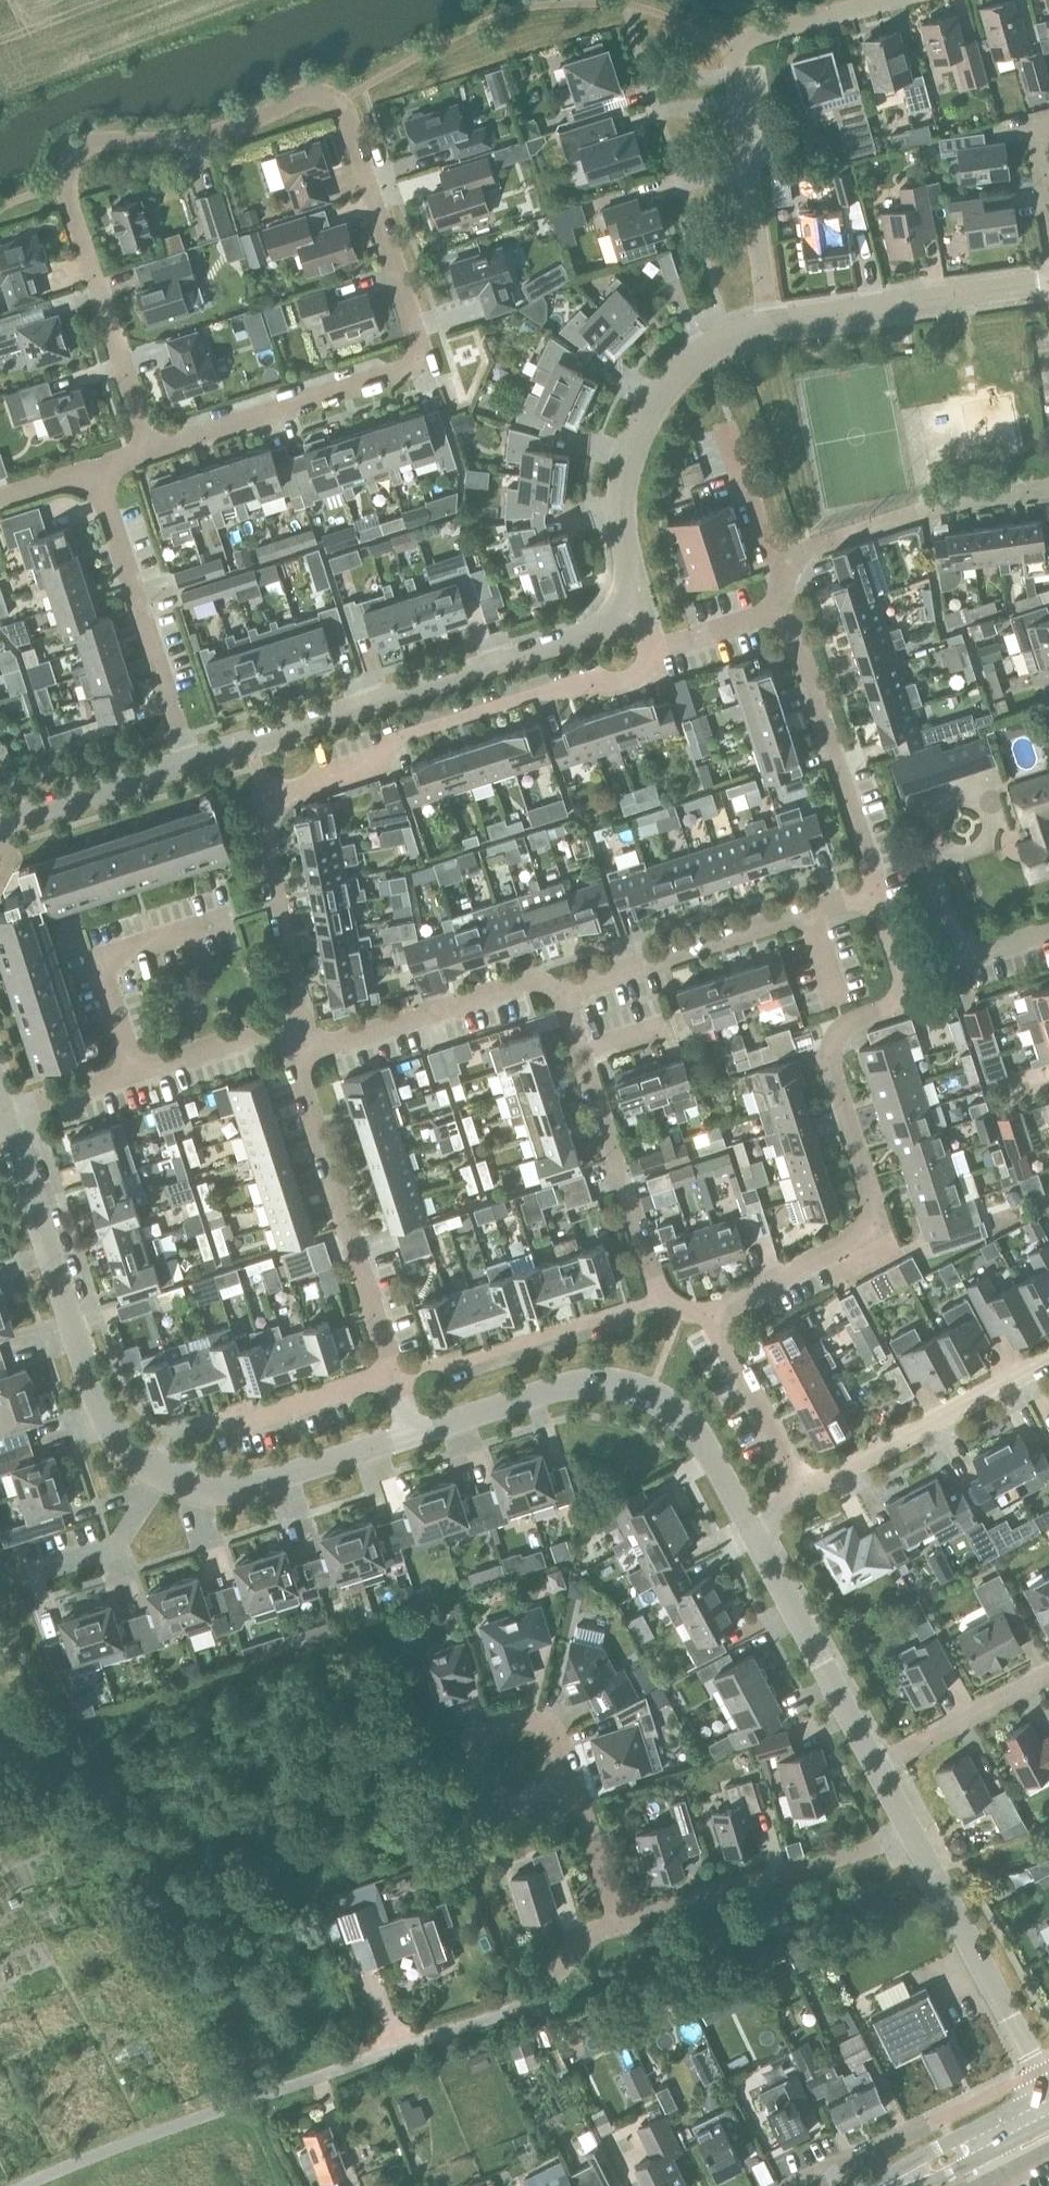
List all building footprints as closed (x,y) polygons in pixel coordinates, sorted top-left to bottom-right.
[(982,8),(996,58),(1029,49),(1024,31),(1022,32),(1013,0),(1012,0),(982,8)] [(963,44),(955,16),(923,24),(933,62),(957,56),(965,85),(988,79),(977,40),(963,44)] [(1036,22),(1039,37),(1048,36),(1048,20),(1047,20),(1036,22)] [(879,38),(865,42),(877,87),(911,78),(898,32),(879,37),(879,38)] [(573,85),(557,90),(562,107),(565,106),(569,121),(607,109),(603,94),(620,89),(613,68),(610,69),(602,42),(585,47),(588,56),(566,63),(573,85)] [(793,60),(795,66),(793,71),(795,79),(799,82),(805,102),(832,94),(849,155),(875,148),(858,86),(842,90),(831,50),(793,60)] [(1042,51),(1022,57),(1031,92),(1048,87),(1048,76),(1042,51)] [(512,99),(502,68),(485,73),(496,105),(512,99)] [(910,112),(932,106),(925,80),(912,84),(915,95),(906,98),(910,112)] [(413,114),(412,119),(406,121),(417,154),(454,142),(457,155),(491,144),(485,128),(467,134),(458,104),(425,115),(422,112),(413,114)] [(609,135),(604,119),(568,131),(576,157),(590,153),(598,179),(644,164),(633,131),(617,136),(615,137),(611,135),(609,135)] [(921,130),(887,134),(888,145),(922,141),(921,130)] [(986,145),(984,131),(939,137),(942,155),(959,152),(963,182),(1009,175),(1006,156),(1004,142),(986,145)] [(750,143),(753,160),(773,157),(769,139),(750,143)] [(320,142),(278,155),(287,184),(291,183),(293,191),(298,208),(329,199),(321,174),(329,171),(320,142)] [(452,169),(457,186),(430,195),(432,202),(430,205),(434,218),(438,220),(440,227),(466,218),(466,221),(490,214),(481,187),(495,183),(488,158),(452,169)] [(856,199),(849,173),(834,177),(841,203),(856,199)] [(919,217),(931,215),(926,183),(901,188),(903,202),(896,204),(897,210),(882,213),(891,255),(925,249),(919,217)] [(235,230),(222,190),(196,198),(209,238),(235,230)] [(985,210),(983,195),(948,200),(951,216),(964,214),(969,246),(1018,239),(1013,206),(985,210)] [(640,198),(604,209),(611,232),(621,229),(630,257),(656,249),(652,236),(666,232),(657,206),(644,210),(640,198)] [(141,199),(112,208),(126,250),(154,240),(141,199)] [(573,226),(587,222),(581,202),(551,212),(561,247),(577,242),(573,226)] [(843,206),(800,212),(804,237),(801,237),(805,267),(853,261),(849,231),(846,231),(843,206)] [(311,235),(305,217),(266,229),(274,255),(301,247),(305,260),(311,258),(315,271),(338,264),(337,261),(356,255),(346,224),(311,235)] [(245,250),(263,244),(258,229),(240,235),(245,250)] [(0,263),(0,278),(1,281),(3,281),(11,305),(41,295),(35,278),(33,278),(31,272),(47,267),(36,235),(0,246),(0,256),(1,260),(0,263)] [(502,248),(452,264),(462,296),(483,290),(486,298),(483,299),(488,314),(515,305),(507,282),(512,280),(502,248)] [(658,253),(666,279),(679,275),(671,249),(658,253)] [(152,268),(157,283),(138,289),(149,324),(189,311),(182,288),(197,283),(188,256),(152,268)] [(600,307),(631,338),(649,320),(636,308),(637,307),(627,297),(633,291),(618,276),(609,285),(615,291),(600,307)] [(67,290),(47,296),(51,311),(71,306),(67,290)] [(329,306),(324,291),(299,299),(307,326),(321,321),(326,324),(334,347),(362,338),(360,331),(378,325),(368,293),(329,306)] [(614,356),(631,338),(600,307),(590,317),(581,308),(559,330),(583,347),(592,337),(601,345),(602,344),(614,356)] [(261,309),(243,314),(248,328),(265,323),(261,309)] [(20,311),(0,317),(0,354),(25,346),(31,366),(70,354),(57,315),(25,325),(20,311)] [(459,358),(465,377),(483,372),(467,319),(456,323),(458,329),(442,334),(450,361),(459,358)] [(175,356),(177,363),(163,368),(173,399),(218,384),(208,353),(204,354),(197,332),(169,341),(174,357),(175,356)] [(547,384),(587,403),(598,380),(582,372),(583,371),(572,366),(578,354),(550,336),(537,364),(553,372),(547,384)] [(19,396),(7,400),(15,424),(27,420),(45,414),(51,434),(91,421),(81,388),(54,396),(49,379),(17,390),(19,396)] [(577,425),(587,403),(547,384),(541,397),(529,391),(516,419),(546,428),(552,416),(560,419),(561,418),(577,425)] [(411,457),(414,467),(438,459),(441,467),(456,463),(445,428),(431,433),(424,412),(421,414),(420,412),(401,415),(401,414),(400,415),(402,420),(400,420),(411,457)] [(379,427),(376,428),(391,474),(393,480),(402,477),(397,461),(411,457),(400,420),(389,424),(388,421),(379,424),(378,424),(379,427)] [(522,474),(567,478),(569,453),(552,452),(552,450),(540,449),(541,436),(510,427),(506,459),(524,461),(522,474)] [(355,435),(353,435),(366,477),(369,488),(378,485),(377,479),(391,474),(376,428),(365,431),(364,429),(356,432),(356,431),(354,432),(355,435)] [(332,442),(329,443),(343,489),(345,495),(355,492),(352,482),(366,477),(353,435),(342,439),(341,436),(332,439),(331,439),(332,442)] [(296,476),(295,476),(300,489),(304,502),(343,489),(329,443),(327,444),(325,439),(324,439),(306,445),(307,448),(308,449),(304,450),(311,471),(296,476)] [(248,455),(246,455),(258,492),(261,502),(300,489),(295,476),(296,476),(292,463),(277,468),(270,447),(267,448),(266,447),(248,449),(246,450),(248,455)] [(225,462),(222,463),(234,499),(239,515),(248,512),(243,496),(258,492),(246,455),(235,459),(234,456),(225,459),(224,459),(225,462)] [(700,461),(678,468),(684,485),(705,479),(703,472),(700,461)] [(201,469),(199,470),(210,507),(215,523),(225,520),(220,504),(234,499),(222,463),(211,466),(211,464),(202,466),(200,467),(201,469)] [(177,477),(175,478),(187,514),(190,524),(199,521),(196,512),(210,507),(199,470),(188,473),(187,471),(178,474),(177,474),(177,477)] [(187,514),(175,478),(173,478),(171,472),(152,478),(154,484),(151,485),(158,510),(155,511),(163,536),(172,533),(171,530),(177,529),(190,524),(187,514)] [(567,478),(522,474),(521,488),(508,486),(505,517),(537,516),(538,502),(547,503),(547,502),(564,504),(567,478)] [(426,503),(404,510),(406,516),(406,517),(409,526),(431,518),(431,517),(426,503)] [(750,567),(730,505),(668,524),(687,587),(750,567)] [(28,567),(34,565),(39,564),(77,552),(69,527),(42,536),(33,509),(1,519),(2,520),(10,518),(14,531),(6,533),(10,547),(21,543),(28,567)] [(409,526),(406,517),(406,516),(382,523),(385,532),(386,534),(409,526)] [(1018,523),(1023,559),(1026,576),(1048,573),(1048,554),(1046,554),(1042,519),(1018,523)] [(994,526),(1000,562),(1001,574),(1013,572),(1011,560),(1023,559),(1018,523),(994,526)] [(535,526),(506,530),(516,560),(528,556),(532,569),(575,555),(567,531),(550,537),(550,535),(539,539),(535,526)] [(977,565),(1000,562),(994,526),(972,529),(977,565)] [(947,536),(935,538),(942,589),(954,587),(959,585),(962,580),(963,573),(963,567),(977,565),(972,529),(947,533),(947,536)] [(262,562),(298,550),(293,535),(257,547),(262,562)] [(391,554),(412,547),(409,538),(388,545),(391,554)] [(833,583),(840,606),(877,595),(865,558),(878,554),(873,540),(832,553),(841,581),(833,583)] [(30,583),(33,591),(82,575),(76,554),(78,553),(77,552),(39,564),(34,565),(38,580),(30,583)] [(304,555),(309,589),(321,587),(316,553),(304,555)] [(539,591),(531,593),(535,605),(555,598),(552,590),(566,586),(566,585),(582,579),(575,555),(532,569),(539,591)] [(206,577),(225,571),(221,557),(202,563),(206,577)] [(280,577),(275,562),(255,569),(260,584),(280,577)] [(179,585),(206,577),(202,563),(175,572),(179,585)] [(469,566),(430,579),(433,589),(445,625),(447,625),(448,630),(450,629),(449,629),(466,620),(466,618),(469,617),(463,597),(477,592),(476,588),(471,573),(469,566)] [(476,588),(491,583),(486,568),(471,573),(476,588)] [(260,584),(255,569),(231,576),(236,591),(260,584)] [(57,608),(89,597),(82,575),(33,591),(35,598),(52,593),(57,608)] [(236,591),(231,576),(209,583),(214,599),(236,591)] [(445,625),(433,589),(419,593),(414,579),(406,581),(411,596),(422,632),(445,625)] [(214,599),(209,583),(183,592),(188,607),(214,599)] [(384,588),(385,593),(388,603),(400,639),(422,632),(411,596),(397,600),(392,586),(384,588)] [(923,589),(925,603),(933,600),(931,588),(923,589)] [(1041,591),(1044,601),(1048,600),(1048,588),(1041,591)] [(1028,595),(1032,605),(1044,601),(1041,591),(1028,595)] [(398,640),(400,639),(388,603),(385,593),(345,606),(353,632),(369,627),(376,647),(379,646),(380,648),(398,645),(398,646),(400,645),(398,640)] [(847,629),(884,617),(877,595),(840,606),(847,629)] [(1018,610),(1032,605),(1028,595),(1014,599),(1018,610)] [(47,636),(60,632),(109,615),(109,614),(96,618),(89,597),(57,608),(61,622),(45,628),(47,636)] [(982,603),(986,613),(998,609),(994,599),(982,603)] [(0,602),(0,618),(11,615),(6,600),(0,602)] [(925,603),(928,619),(936,618),(933,600),(925,603)] [(531,603),(492,616),(498,632),(536,620),(531,603)] [(971,618),(986,613),(982,603),(968,608),(971,618)] [(1011,618),(1022,650),(1048,642),(1048,613),(1047,606),(1011,618)] [(338,608),(295,622),(298,632),(310,668),(312,668),(314,674),(334,667),(332,661),(334,660),(328,640),(347,634),(338,608)] [(23,625),(38,622),(37,614),(1,621),(5,646),(26,642),(23,625)] [(83,648),(116,638),(109,615),(60,632),(62,640),(79,635),(83,648)] [(854,651),(904,635),(902,627),(888,631),(884,617),(847,629),(854,651)] [(280,622),(271,624),(273,630),(288,675),(310,668),(298,632),(295,622),(281,627),(280,622)] [(985,635),(980,622),(970,625),(975,638),(985,635)] [(248,628),(251,637),(254,646),(265,682),(288,675),(273,630),(259,634),(256,625),(248,628)] [(948,637),(951,645),(965,640),(963,633),(948,637)] [(861,673),(898,662),(894,650),(908,645),(904,635),(854,651),(861,673)] [(227,639),(231,653),(243,690),(265,682),(254,646),(251,637),(237,642),(235,636),(227,639)] [(74,676),(123,660),(116,638),(83,648),(88,663),(71,668),(74,676)] [(965,641),(965,640),(951,645),(951,646),(949,647),(955,667),(960,665),(960,666),(972,663),(968,651),(970,650),(967,641),(965,641)] [(1040,668),(1048,665),(1048,642),(1022,650),(1028,672),(1040,668)] [(35,647),(22,651),(27,666),(40,662),(35,647)] [(241,690),(243,690),(231,653),(218,657),(215,647),(201,652),(208,674),(211,673),(219,697),(222,696),(223,698),(241,695),(241,696),(243,695),(241,690)] [(741,702),(778,691),(770,668),(762,670),(758,657),(730,666),(741,702)] [(27,666),(26,667),(33,689),(47,685),(57,682),(50,659),(40,662),(27,666)] [(84,697),(94,694),(133,682),(132,680),(130,681),(123,660),(74,676),(76,684),(79,683),(84,697)] [(868,696),(905,684),(898,662),(861,673),(868,696)] [(972,663),(960,666),(961,668),(965,666),(969,680),(977,678),(972,663)] [(1040,668),(1047,690),(1048,689),(1048,665),(1040,668)] [(985,670),(989,684),(1000,680),(995,667),(985,670)] [(989,684),(994,697),(1004,693),(1000,680),(989,684)] [(868,696),(876,718),(912,706),(923,703),(915,681),(905,684),(868,696)] [(133,682),(94,694),(102,719),(81,725),(85,738),(110,730),(106,717),(140,706),(133,682)] [(41,711),(54,707),(47,685),(33,689),(41,711)] [(748,725),(785,713),(778,691),(741,702),(748,725)] [(683,719),(698,714),(692,692),(677,697),(683,719)] [(630,703),(642,740),(678,728),(669,700),(656,704),(653,696),(630,703)] [(619,747),(642,740),(630,703),(608,711),(619,747)] [(891,739),(896,752),(936,739),(932,726),(920,729),(912,706),(876,718),(883,741),(891,739)] [(597,754),(619,747),(608,711),(585,718),(597,754)] [(755,747),(792,735),(785,713),(748,725),(755,747)] [(560,766),(597,754),(585,718),(562,725),(565,733),(551,738),(560,766)] [(693,719),(684,722),(691,743),(700,740),(693,719)] [(503,735),(515,771),(551,760),(542,731),(529,736),(526,728),(503,735)] [(64,731),(50,735),(54,748),(68,744),(64,731)] [(939,743),(890,759),(902,795),(952,779),(996,763),(986,734),(942,749),(939,743)] [(492,779),(515,771),(503,735),(481,742),(492,779)] [(792,735),(755,747),(767,784),(803,772),(799,759),(800,758),(792,735)] [(705,755),(700,740),(691,743),(696,758),(705,755)] [(11,762),(5,743),(1,741),(0,742),(0,766),(11,762)] [(470,786),(492,779),(481,742),(458,749),(470,786)] [(458,749),(436,756),(448,793),(470,786),(458,749)] [(444,809),(452,806),(448,793),(436,756),(413,764),(416,772),(402,776),(411,805),(440,795),(444,809)] [(84,788),(103,783),(100,774),(82,778),(84,788)] [(1013,785),(1025,823),(1031,822),(1036,838),(1020,843),(1032,880),(1048,874),(1048,827),(1046,817),(1048,816),(1048,774),(1013,785)] [(396,778),(395,778),(381,783),(390,811),(405,807),(396,778)] [(745,792),(760,787),(757,779),(742,784),(745,792)] [(745,792),(742,784),(728,788),(730,796),(745,792)] [(700,806),(716,801),(713,793),(698,798),(700,806)] [(636,801),(637,801),(639,809),(654,805),(651,796),(636,801)] [(700,806),(698,798),(684,802),(687,811),(700,806)] [(300,839),(337,832),(331,799),(302,805),(303,814),(295,815),(300,839)] [(637,801),(623,806),(626,814),(639,810),(637,801)] [(817,813),(804,817),(801,806),(777,814),(780,825),(792,861),(815,854),(813,846),(826,842),(817,813)] [(656,820),(671,815),(668,807),(653,812),(656,820)] [(0,912),(0,928),(44,1064),(81,1053),(33,902),(45,898),(48,907),(229,849),(217,812),(36,869),(23,874),(13,892),(6,894),(9,904),(11,908),(0,912)] [(656,820),(653,812),(639,817),(642,825),(656,820)] [(780,825),(769,829),(766,818),(755,822),(770,869),(792,861),(780,825)] [(510,833),(507,824),(505,819),(487,825),(491,839),(510,833)] [(510,833),(524,828),(522,820),(507,824),(510,833)] [(747,876),(770,869),(755,822),(745,825),(749,835),(736,839),(747,876)] [(407,842),(416,840),(411,825),(403,828),(407,842)] [(547,828),(529,834),(534,847),(542,844),(543,847),(553,843),(548,829),(547,829),(547,828)] [(304,862),(358,851),(357,843),(340,846),(337,832),(300,839),(304,862)] [(477,834),(463,839),(465,847),(480,843),(477,834)] [(501,843),(504,851),(520,846),(517,838),(501,843)] [(725,883),(747,876),(736,839),(713,846),(725,883)] [(407,842),(412,856),(420,854),(416,840),(407,842)] [(488,847),(493,862),(506,858),(504,851),(501,843),(488,847)] [(703,890),(725,883),(713,846),(691,854),(703,890)] [(607,850),(609,863),(632,860),(630,847),(607,850)] [(358,851),(304,862),(308,885),(346,878),(344,865),(361,862),(358,851)] [(457,857),(459,866),(475,860),(472,852),(457,857)] [(680,897),(703,890),(691,854),(669,861),(680,897)] [(459,866),(457,857),(443,862),(446,870),(459,866)] [(657,905),(645,868),(643,860),(607,871),(619,908),(632,903),(635,912),(657,905)] [(657,905),(680,897),(669,861),(645,868),(657,905)] [(346,878),(308,885),(313,908),(351,901),(366,898),(363,884),(361,884),(359,875),(346,878)] [(393,893),(400,891),(408,890),(404,875),(390,877),(393,893)] [(534,944),(556,937),(538,879),(530,882),(533,891),(518,896),(534,944)] [(579,930),(567,893),(563,881),(541,888),(538,879),(556,937),(579,930)] [(567,893),(579,930),(602,923),(601,922),(615,917),(603,882),(567,893)] [(400,891),(403,906),(412,905),(409,889),(408,890),(400,891)] [(511,951),(534,944),(518,896),(496,903),(511,951)] [(317,931),(355,924),(351,901),(313,908),(317,931)] [(489,959),(511,951),(496,903),(474,911),(489,959)] [(467,966),(489,959),(474,911),(452,918),(452,917),(451,917),(452,918),(467,966)] [(447,932),(418,941),(427,969),(441,965),(444,973),(467,966),(452,918),(444,921),(447,932)] [(409,937),(417,936),(414,921),(406,922),(409,937)] [(406,922),(397,924),(400,939),(409,937),(406,922)] [(317,931),(322,954),(360,947),(368,945),(373,944),(371,934),(358,937),(355,924),(317,931)] [(404,945),(413,974),(427,969),(418,941),(404,945)] [(322,954),(326,977),(364,970),(373,968),(368,945),(360,947),(322,954)] [(746,968),(757,1002),(779,995),(782,1003),(796,999),(780,951),(755,958),(757,964),(746,968)] [(723,975),(738,1021),(739,1021),(739,1019),(748,1016),(745,1006),(757,1002),(746,968),(723,975)] [(332,1001),(335,1017),(354,1010),(353,1006),(381,1001),(379,991),(369,994),(364,970),(326,977),(331,1001),(332,1001)] [(700,983),(714,1028),(715,1029),(717,1028),(738,1021),(723,975),(700,983)] [(682,1005),(669,1010),(678,1037),(691,1033),(692,1035),(714,1028),(700,983),(678,990),(682,1005)] [(1019,1021),(1039,1015),(1048,1012),(1048,986),(1023,995),(1028,1009),(1016,1013),(1019,1021)] [(988,1014),(1008,1006),(1002,990),(982,998),(988,1014)] [(966,1012),(973,1036),(987,1031),(980,1008),(966,1012)] [(1034,1041),(1046,1037),(1048,1036),(1048,1012),(1039,1015),(1019,1021),(1021,1029),(1030,1026),(1034,1041)] [(867,1073),(914,1059),(910,1047),(919,1044),(912,1016),(867,1031),(872,1045),(860,1049),(867,1073)] [(797,1050),(792,1036),(790,1029),(768,1035),(770,1042),(775,1057),(797,1050)] [(539,1031),(491,1047),(498,1069),(546,1053),(539,1031)] [(990,1040),(987,1031),(973,1036),(976,1045),(990,1040)] [(1048,1061),(1048,1036),(1046,1037),(1034,1041),(1040,1056),(1030,1059),(1033,1067),(1048,1061)] [(765,1060),(775,1057),(770,1042),(760,1046),(765,1060)] [(454,1045),(440,1049),(449,1075),(462,1071),(454,1045)] [(746,1045),(732,1050),(738,1069),(752,1065),(746,1045)] [(449,1075),(440,1049),(428,1053),(436,1079),(449,1075)] [(966,1068),(975,1065),(971,1052),(961,1055),(966,1068)] [(505,1092),(552,1077),(546,1056),(547,1056),(546,1053),(498,1069),(505,1092)] [(984,1071),(988,1081),(1003,1076),(1000,1067),(994,1069),(989,1055),(980,1058),(984,1071)] [(760,1109),(804,1096),(800,1085),(807,1083),(799,1057),(747,1073),(752,1087),(753,1087),(760,1109)] [(663,1065),(677,1111),(680,1120),(689,1117),(686,1107),(698,1104),(684,1058),(663,1065)] [(875,1097),(921,1082),(914,1059),(867,1073),(875,1097)] [(677,1111),(663,1065),(661,1066),(659,1060),(638,1066),(651,1107),(664,1102),(668,1113),(677,1111)] [(966,1068),(967,1072),(960,1074),(962,1083),(979,1078),(975,1065),(966,1068)] [(635,1112),(651,1107),(638,1066),(623,1071),(625,1077),(615,1080),(626,1114),(627,1114),(629,1123),(638,1120),(635,1112)] [(416,1071),(421,1084),(430,1081),(425,1068),(416,1071)] [(227,1083),(212,1088),(221,1116),(236,1111),(271,1100),(264,1077),(228,1089),(227,1083)] [(552,1077),(505,1092),(512,1114),(559,1099),(552,1077)] [(394,1078),(348,1092),(356,1115),(391,1104),(388,1096),(399,1093),(394,1078)] [(464,1082),(452,1086),(457,1100),(468,1096),(464,1082)] [(882,1121),(929,1106),(921,1082),(875,1097),(882,1121)] [(446,1087),(437,1090),(441,1104),(450,1101),(446,1087)] [(768,1131),(811,1118),(804,1096),(760,1109),(768,1131)] [(178,1099),(152,1107),(160,1133),(186,1125),(178,1099)] [(190,1116),(199,1113),(195,1099),(185,1102),(190,1116)] [(512,1115),(511,1116),(514,1125),(525,1121),(529,1133),(566,1121),(559,1099),(512,1114),(512,1115)] [(977,1102),(981,1115),(990,1112),(986,1099),(977,1102)] [(243,1134),(278,1123),(271,1100),(236,1111),(243,1134)] [(1048,1119),(1048,1102),(1041,1104),(1046,1120),(1048,1119)] [(363,1138),(398,1127),(391,1104),(356,1115),(363,1138)] [(890,1144),(942,1127),(936,1129),(929,1106),(882,1121),(890,1144)] [(985,1128),(994,1125),(990,1112),(981,1115),(985,1128)] [(1018,1112),(1000,1118),(1008,1143),(1026,1138),(1018,1112)] [(473,1114),(463,1118),(466,1129),(477,1125),(473,1114)] [(777,1154),(784,1152),(818,1141),(811,1118),(768,1131),(768,1133),(766,1134),(770,1145),(774,1143),(777,1154)] [(451,1135),(460,1132),(456,1119),(447,1122),(451,1135)] [(566,1121),(529,1133),(536,1155),(573,1143),(566,1121)] [(250,1157),(285,1145),(278,1123),(243,1134),(250,1157)] [(477,1125),(466,1129),(471,1144),(482,1140),(477,1125)] [(110,1127),(71,1139),(79,1164),(80,1163),(118,1151),(110,1127)] [(370,1161),(405,1149),(398,1127),(363,1138),(370,1161)] [(904,1166),(950,1151),(942,1127),(890,1144),(890,1145),(896,1143),(904,1166)] [(460,1132),(451,1135),(455,1148),(464,1145),(460,1132)] [(711,1140),(714,1149),(727,1145),(723,1135),(711,1140)] [(187,1152),(196,1149),(192,1136),(183,1139),(187,1152)] [(700,1153),(714,1149),(711,1140),(697,1144),(700,1153)] [(168,1144),(172,1158),(181,1155),(177,1141),(168,1144)] [(791,1174),(825,1163),(818,1141),(784,1152),(791,1174)] [(672,1146),(664,1149),(669,1163),(677,1161),(690,1156),(686,1142),(672,1146)] [(573,1143),(536,1155),(535,1156),(543,1180),(583,1168),(575,1143),(573,1143)] [(257,1179),(293,1168),(285,1145),(250,1157),(257,1179)] [(911,1189),(958,1175),(972,1170),(965,1146),(950,1151),(904,1166),(911,1189)] [(992,1150),(996,1162),(1005,1159),(1001,1146),(992,1150)] [(196,1149),(187,1152),(191,1165),(201,1162),(196,1149)] [(377,1183),(413,1172),(405,1149),(370,1161),(377,1183)] [(640,1156),(645,1171),(662,1166),(669,1163),(664,1149),(640,1156)] [(741,1165),(750,1162),(746,1149),(736,1152),(741,1165)] [(80,1163),(87,1185),(124,1173),(118,1151),(80,1163)] [(724,1151),(694,1158),(699,1181),(718,1177),(723,1200),(734,1197),(724,1151)] [(181,1155),(172,1158),(176,1170),(179,1178),(188,1175),(185,1167),(181,1155)] [(488,1159),(477,1162),(480,1173),(491,1170),(488,1159)] [(1005,1159),(996,1162),(1000,1176),(1010,1173),(1005,1159)] [(1027,1174),(1023,1161),(1014,1164),(1018,1177),(1027,1174)] [(750,1162),(741,1165),(745,1178),(754,1175),(750,1162)] [(798,1196),(832,1185),(825,1163),(791,1174),(798,1196)] [(461,1167),(465,1180),(474,1177),(470,1164),(461,1167)] [(265,1202),(300,1190),(293,1168),(257,1179),(265,1202)] [(671,1170),(675,1184),(683,1182),(679,1168),(671,1170)] [(491,1170),(480,1173),(485,1189),(496,1185),(491,1170)] [(651,1192),(675,1184),(671,1170),(647,1178),(651,1192)] [(385,1206),(420,1194),(413,1172),(377,1183),(385,1206)] [(94,1205),(131,1194),(124,1173),(87,1185),(94,1205)] [(558,1182),(562,1193),(588,1185),(585,1174),(558,1182)] [(958,1175),(911,1189),(919,1213),(965,1198),(958,1175)] [(165,1177),(144,1185),(147,1195),(169,1187),(165,1177)] [(465,1180),(469,1193),(479,1190),(474,1177),(465,1180)] [(197,1184),(202,1197),(211,1194),(207,1181),(197,1184)] [(555,1185),(538,1191),(543,1207),(560,1202),(555,1185)] [(593,1200),(593,1199),(588,1185),(562,1193),(567,1208),(593,1200)] [(786,1200),(792,1221),(805,1217),(806,1220),(840,1209),(832,1185),(798,1196),(786,1200)] [(187,1203),(196,1200),(191,1186),(182,1189),(187,1203)] [(93,1206),(100,1230),(139,1218),(140,1218),(136,1204),(148,1200),(144,1189),(131,1194),(94,1205),(93,1206)] [(272,1224),(307,1213),(300,1190),(265,1202),(272,1224)] [(543,1207),(538,1191),(525,1195),(530,1212),(543,1207)] [(211,1194),(202,1197),(206,1210),(215,1207),(211,1194)] [(420,1194),(385,1206),(392,1229),(427,1217),(420,1194)] [(750,1211),(763,1207),(760,1198),(747,1202),(750,1211)] [(983,1219),(973,1222),(965,1198),(919,1213),(927,1238),(956,1229),(960,1242),(988,1233),(983,1219)] [(151,1207),(154,1216),(180,1209),(177,1200),(151,1207)] [(200,1212),(196,1200),(187,1203),(190,1215),(200,1212)] [(505,1201),(494,1204),(498,1217),(510,1214),(505,1201)] [(758,1235),(750,1211),(747,1202),(745,1203),(748,1212),(735,1216),(735,1217),(713,1224),(723,1258),(746,1251),(742,1240),(758,1235)] [(498,1217),(494,1204),(480,1209),(482,1218),(495,1214),(497,1218),(498,1217)] [(750,1211),(758,1235),(770,1231),(763,1207),(750,1211)] [(307,1213),(272,1224),(279,1247),(314,1236),(307,1213)] [(449,1219),(452,1228),(465,1224),(462,1214),(449,1219)] [(1017,1228),(1026,1244),(1047,1233),(1038,1217),(1017,1228)] [(102,1230),(108,1251),(146,1239),(139,1218),(100,1230),(101,1231),(102,1230)] [(452,1228),(449,1219),(435,1223),(438,1232),(452,1228)] [(677,1273),(701,1265),(690,1231),(677,1236),(672,1222),(657,1226),(662,1241),(666,1240),(677,1273)] [(701,1265),(723,1258),(713,1224),(690,1231),(701,1265)] [(223,1226),(212,1229),(216,1242),(227,1239),(223,1226)] [(401,1245),(427,1237),(423,1226),(397,1234),(401,1245)] [(200,1245),(209,1242),(206,1230),(196,1233),(200,1245)] [(115,1273),(167,1256),(160,1234),(146,1239),(108,1251),(115,1273)] [(572,1296),(591,1290),(592,1291),(595,1290),(582,1250),(577,1236),(555,1243),(560,1259),(572,1296)] [(427,1237),(401,1245),(405,1260),(432,1251),(427,1237)] [(227,1239),(216,1242),(220,1255),(231,1252),(227,1239)] [(209,1242),(200,1245),(205,1259),(214,1257),(209,1242)] [(1029,1253),(1039,1271),(1018,1282),(1041,1326),(1048,1322),(1048,1242),(1029,1253)] [(582,1250),(595,1290),(596,1290),(596,1293),(614,1287),(613,1284),(616,1283),(604,1243),(582,1250)] [(290,1279),(316,1271),(307,1245),(281,1253),(290,1279)] [(512,1260),(515,1271),(528,1311),(533,1310),(534,1313),(547,1308),(546,1305),(550,1304),(549,1303),(537,1266),(533,1253),(512,1260)] [(924,1276),(913,1255),(899,1262),(910,1283),(924,1276)] [(167,1256),(115,1273),(114,1273),(122,1298),(175,1281),(167,1256)] [(273,1256),(261,1260),(264,1270),(277,1266),(273,1256)] [(549,1303),(572,1296),(560,1259),(537,1266),(549,1303)] [(264,1270),(261,1260),(247,1265),(250,1274),(264,1270)] [(492,1279),(505,1319),(506,1318),(507,1321),(520,1317),(519,1314),(528,1311),(515,1271),(512,1260),(488,1267),(492,1279)] [(885,1269),(896,1290),(910,1283),(899,1262),(885,1269)] [(238,1267),(215,1275),(218,1285),(219,1289),(220,1289),(221,1288),(242,1281),(238,1269),(238,1267)] [(882,1298),(896,1290),(885,1269),(870,1277),(882,1298)] [(215,1275),(191,1282),(198,1305),(222,1297),(219,1289),(218,1285),(215,1275)] [(1041,1326),(1018,1282),(997,1293),(987,1275),(966,1287),(992,1335),(1007,1327),(1015,1341),(1041,1326)] [(867,1306),(882,1298),(870,1277),(856,1284),(867,1306)] [(502,1319),(505,1319),(492,1279),(490,1280),(490,1281),(471,1287),(482,1324),(502,1318),(502,1319)] [(170,1289),(173,1298),(186,1294),(182,1285),(170,1289)] [(460,1332),(482,1324),(471,1287),(448,1294),(460,1332)] [(149,1296),(154,1309),(163,1306),(162,1302),(173,1298),(170,1289),(149,1296)] [(851,1319),(863,1312),(853,1291),(840,1298),(851,1319)] [(460,1333),(460,1332),(448,1294),(447,1293),(423,1301),(435,1341),(439,1340),(440,1343),(457,1337),(456,1334),(460,1333)] [(122,1319),(154,1309),(149,1296),(117,1306),(122,1319)] [(977,1348),(991,1341),(968,1298),(943,1311),(952,1327),(937,1334),(957,1371),(982,1358),(977,1348)] [(13,1330),(6,1306),(0,1308),(0,1334),(13,1330)] [(763,1340),(773,1360),(809,1340),(803,1328),(815,1322),(809,1310),(792,1320),(794,1324),(763,1340)] [(851,1319),(856,1328),(868,1322),(863,1312),(851,1319)] [(328,1320),(306,1327),(319,1367),(320,1366),(321,1369),(339,1364),(338,1361),(341,1360),(338,1350),(355,1345),(348,1325),(332,1330),(328,1320)] [(258,1331),(274,1380),(297,1373),(285,1335),(277,1338),(273,1325),(258,1330),(258,1331)] [(207,1333),(210,1344),(213,1343),(225,1383),(227,1383),(228,1385),(240,1381),(240,1378),(245,1377),(249,1389),(252,1388),(235,1336),(234,1337),(230,1326),(207,1333)] [(957,1371),(937,1334),(923,1342),(915,1326),(890,1339),(912,1380),(926,1373),(932,1385),(957,1371)] [(316,1368),(319,1367),(306,1327),(304,1328),(304,1329),(285,1335),(297,1373),(316,1366),(316,1368)] [(274,1380),(258,1331),(257,1329),(235,1336),(252,1388),(258,1386),(258,1389),(271,1385),(270,1382),(274,1381),(274,1380)] [(809,1340),(773,1360),(785,1381),(833,1355),(829,1348),(817,1355),(809,1340)] [(186,1341),(165,1348),(168,1357),(169,1359),(170,1358),(182,1396),(202,1389),(190,1352),(186,1341)] [(877,1359),(886,1354),(880,1342),(871,1347),(877,1359)] [(211,1345),(190,1352),(202,1389),(223,1382),(223,1384),(225,1383),(213,1343),(210,1344),(211,1345)] [(165,1351),(141,1358),(156,1405),(160,1404),(161,1407),(178,1401),(177,1398),(181,1397),(181,1396),(182,1396),(170,1358),(169,1359),(168,1357),(165,1348),(164,1348),(165,1351)] [(34,1393),(26,1368),(9,1374),(3,1355),(0,1355),(0,1403),(34,1393)] [(833,1355),(785,1381),(796,1402),(832,1383),(824,1368),(836,1362),(833,1355)] [(889,1378),(903,1371),(899,1363),(885,1371),(889,1378)] [(903,1371),(889,1378),(901,1401),(914,1393),(903,1371)] [(832,1383),(796,1402),(807,1422),(843,1403),(852,1398),(842,1378),(832,1383)] [(4,1450),(30,1442),(24,1422),(41,1417),(34,1393),(0,1403),(0,1438),(4,1450)] [(846,1409),(859,1403),(856,1397),(852,1398),(843,1403),(807,1422),(819,1445),(855,1426),(846,1409)] [(997,1446),(1015,1481),(1021,1492),(1048,1477),(1048,1462),(1043,1451),(1032,1457),(1020,1434),(997,1446)] [(0,1451),(0,1473),(14,1469),(21,1492),(61,1480),(54,1455),(37,1461),(30,1442),(4,1450),(0,1451)] [(999,1504),(1021,1492),(1015,1481),(997,1446),(974,1458),(986,1482),(975,1487),(987,1510),(999,1504)] [(517,1461),(533,1510),(557,1502),(559,1507),(578,1501),(566,1464),(547,1470),(541,1453),(517,1461)] [(510,1518),(533,1510),(517,1461),(493,1469),(498,1486),(479,1492),(490,1527),(511,1520),(510,1518)] [(978,1522),(965,1497),(951,1504),(937,1478),(912,1491),(932,1528),(940,1543),(978,1522)] [(61,1480),(21,1492),(29,1516),(25,1517),(32,1537),(58,1529),(52,1509),(69,1504),(61,1480)] [(490,1527),(479,1492),(460,1498),(454,1481),(430,1489),(443,1529),(467,1521),(470,1533),(490,1527)] [(419,1537),(443,1529),(430,1489),(406,1497),(411,1514),(392,1520),(396,1532),(401,1546),(420,1540),(419,1537)] [(920,1534),(932,1528),(912,1491),(900,1498),(899,1496),(885,1503),(889,1511),(890,1510),(894,1517),(877,1526),(897,1565),(921,1552),(915,1540),(919,1538),(920,1534)] [(640,1540),(681,1518),(673,1504),(674,1504),(668,1492),(640,1507),(633,1494),(598,1513),(607,1530),(622,1522),(627,1532),(634,1528),(640,1540)] [(1026,1521),(1037,1550),(1048,1545),(1048,1534),(1042,1515),(1026,1521)] [(645,1565),(630,1574),(639,1592),(655,1584),(686,1567),(678,1553),(696,1544),(689,1532),(688,1533),(681,1518),(640,1540),(633,1543),(640,1555),(645,1565)] [(987,1528),(1000,1553),(1018,1544),(1005,1519),(987,1528)] [(401,1546),(396,1532),(377,1538),(371,1521),(347,1529),(363,1579),(387,1572),(385,1565),(405,1559),(401,1546)] [(844,1528),(817,1542),(835,1575),(838,1576),(842,1583),(872,1567),(876,1574),(892,1566),(874,1532),(859,1539),(857,1535),(853,1537),(848,1529),(844,1528)] [(339,1587),(363,1579),(347,1529),(323,1537),(328,1554),(309,1560),(318,1587),(337,1580),(339,1587)] [(318,1587),(309,1560),(290,1566),(284,1549),(260,1557),(276,1607),(277,1606),(278,1609),(321,1595),(318,1587)] [(502,1557),(508,1576),(527,1570),(522,1555),(521,1551),(502,1557)] [(254,1614),(276,1607),(260,1557),(236,1565),(241,1582),(222,1588),(230,1615),(235,1630),(244,1627),(247,1619),(255,1616),(254,1614)] [(490,1566),(495,1582),(507,1578),(502,1562),(490,1566)] [(948,1562),(934,1569),(941,1583),(955,1575),(948,1562)] [(685,1619),(723,1599),(711,1575),(695,1584),(686,1567),(655,1584),(676,1624),(685,1619)] [(977,1588),(992,1618),(960,1635),(979,1669),(994,1661),(996,1664),(1006,1658),(1005,1655),(1021,1647),(1011,1628),(1025,1620),(1001,1575),(977,1588)] [(1028,1587),(1048,1628),(1048,1576),(1028,1587)] [(197,1577),(173,1585),(186,1625),(189,1634),(213,1626),(211,1621),(230,1615),(222,1588),(203,1594),(197,1577)] [(162,1632),(186,1625),(173,1585),(149,1593),(154,1610),(135,1616),(146,1651),(166,1644),(162,1632)] [(693,1634),(683,1638),(697,1664),(709,1658),(701,1643),(737,1624),(723,1599),(685,1619),(693,1634)] [(146,1651),(135,1616),(116,1622),(110,1605),(86,1613),(99,1653),(123,1645),(127,1657),(146,1651)] [(502,1631),(485,1637),(499,1682),(504,1684),(530,1676),(533,1671),(528,1657),(522,1654),(524,1649),(524,1646),(550,1638),(540,1606),(506,1617),(508,1626),(504,1628),(502,1631)] [(103,1665),(99,1653),(86,1613),(62,1620),(67,1637),(44,1645),(57,1670),(69,1666),(72,1675),(103,1665)] [(573,1640),(564,1678),(573,1696),(596,1684),(608,1708),(636,1693),(623,1669),(616,1672),(602,1647),(601,1646),(604,1631),(576,1624),(573,1640)] [(915,1643),(899,1651),(906,1665),(914,1679),(905,1683),(917,1706),(948,1689),(936,1666),(948,1660),(936,1637),(917,1647),(915,1643)] [(432,1660),(421,1664),(434,1707),(463,1697),(459,1683),(457,1682),(460,1676),(461,1677),(474,1672),(464,1642),(440,1649),(442,1655),(434,1657),(432,1660)] [(728,1700),(766,1680),(753,1654),(736,1663),(729,1651),(697,1668),(703,1680),(714,1674),(728,1700)] [(766,1680),(728,1700),(741,1725),(730,1731),(738,1746),(781,1723),(774,1709),(780,1706),(766,1680)] [(623,1730),(595,1739),(608,1780),(649,1767),(641,1742),(646,1740),(644,1736),(656,1732),(646,1697),(617,1712),(623,1730)] [(1006,1749),(1013,1763),(1011,1770),(1018,1772),(1022,1781),(1038,1773),(1041,1777),(1048,1773),(1048,1736),(1046,1737),(1048,1741),(1043,1744),(1031,1721),(1007,1734),(1013,1745),(1006,1749)] [(786,1730),(755,1739),(760,1758),(777,1753),(796,1814),(837,1801),(820,1748),(795,1756),(786,1730)] [(990,1795),(969,1754),(936,1772),(958,1814),(981,1802),(987,1812),(990,1810),(1000,1828),(1022,1817),(1006,1787),(990,1795)] [(734,1807),(714,1813),(727,1855),(740,1851),(741,1854),(759,1848),(748,1813),(761,1809),(753,1779),(728,1787),(734,1807)] [(675,1822),(637,1834),(652,1881),(683,1872),(677,1853),(684,1851),(679,1834),(694,1829),(685,1798),(669,1803),(675,1822)] [(1005,1838),(1028,1829),(1022,1817),(1000,1828),(1005,1838)] [(791,1858),(805,1853),(803,1847),(795,1841),(786,1843),(791,1858)] [(532,1855),(537,1870),(512,1878),(525,1921),(556,1911),(547,1882),(564,1876),(556,1848),(532,1855)] [(53,1914),(59,1923),(69,1917),(65,1909),(74,1904),(61,1883),(42,1895),(54,1913),(53,1914)] [(376,1898),(337,1912),(347,1940),(352,1938),(360,1967),(395,1956),(393,1951),(413,1944),(422,1969),(426,1968),(427,1969),(427,1970),(428,1971),(429,1972),(430,1973),(431,1973),(432,1974),(433,1974),(434,1974),(435,1974),(436,1974),(437,1974),(438,1974),(439,1974),(440,1973),(441,1972),(442,1972),(443,1971),(443,1970),(444,1969),(444,1968),(445,1968),(445,1967),(445,1966),(445,1965),(444,1962),(453,1959),(441,1923),(453,1919),(447,1901),(435,1905),(404,1916),(384,1923),(376,1898)] [(1040,1920),(1025,1923),(1029,1946),(1044,1943),(1040,1920)] [(847,1954),(865,1948),(861,1936),(842,1942),(847,1954)] [(87,1990),(107,1983),(103,1974),(84,1980),(87,1990)] [(925,1986),(871,2013),(894,2059),(893,2059),(896,2065),(923,2052),(937,2081),(939,2080),(941,2084),(954,2078),(952,2074),(967,2067),(948,2029),(947,2030),(925,1986)] [(526,2032),(508,2039),(516,2060),(534,2053),(526,2032)] [(851,2065),(844,2069),(866,2116),(886,2106),(873,2079),(872,2079),(863,2060),(873,2055),(861,2032),(840,2043),(851,2065)] [(791,2049),(792,2051),(805,2078),(814,2096),(826,2091),(830,2099),(829,2099),(843,2127),(866,2116),(844,2069),(826,2078),(808,2041),(791,2049)] [(709,2047),(694,2055),(708,2083),(724,2076),(709,2047)] [(784,2080),(759,2092),(767,2108),(784,2142),(809,2130),(800,2111),(812,2105),(801,2080),(798,2074),(784,2080)] [(414,2100),(405,2103),(414,2128),(431,2122),(425,2104),(417,2107),(414,2100)] [(710,2116),(692,2124),(700,2140),(716,2175),(719,2180),(723,2179),(736,2173),(745,2168),(742,2162),(733,2143),(745,2138),(730,2106),(718,2112),(719,2114),(711,2118),(710,2116)] [(593,2113),(603,2135),(615,2129),(605,2107),(593,2113)] [(636,2127),(651,2158),(636,2165),(647,2185),(687,2185),(673,2156),(683,2151),(665,2113),(660,2115),(639,2125),(636,2127)] [(321,2179),(346,2170),(329,2124),(304,2133),(311,2150),(302,2153),(308,2172),(318,2169),(321,2179)] [(573,2170),(580,2185),(607,2185),(620,2180),(602,2143),(586,2151),(591,2162),(573,2170)] [(573,2170),(567,2173),(561,2160),(523,2179),(526,2185),(580,2185),(573,2170)]
